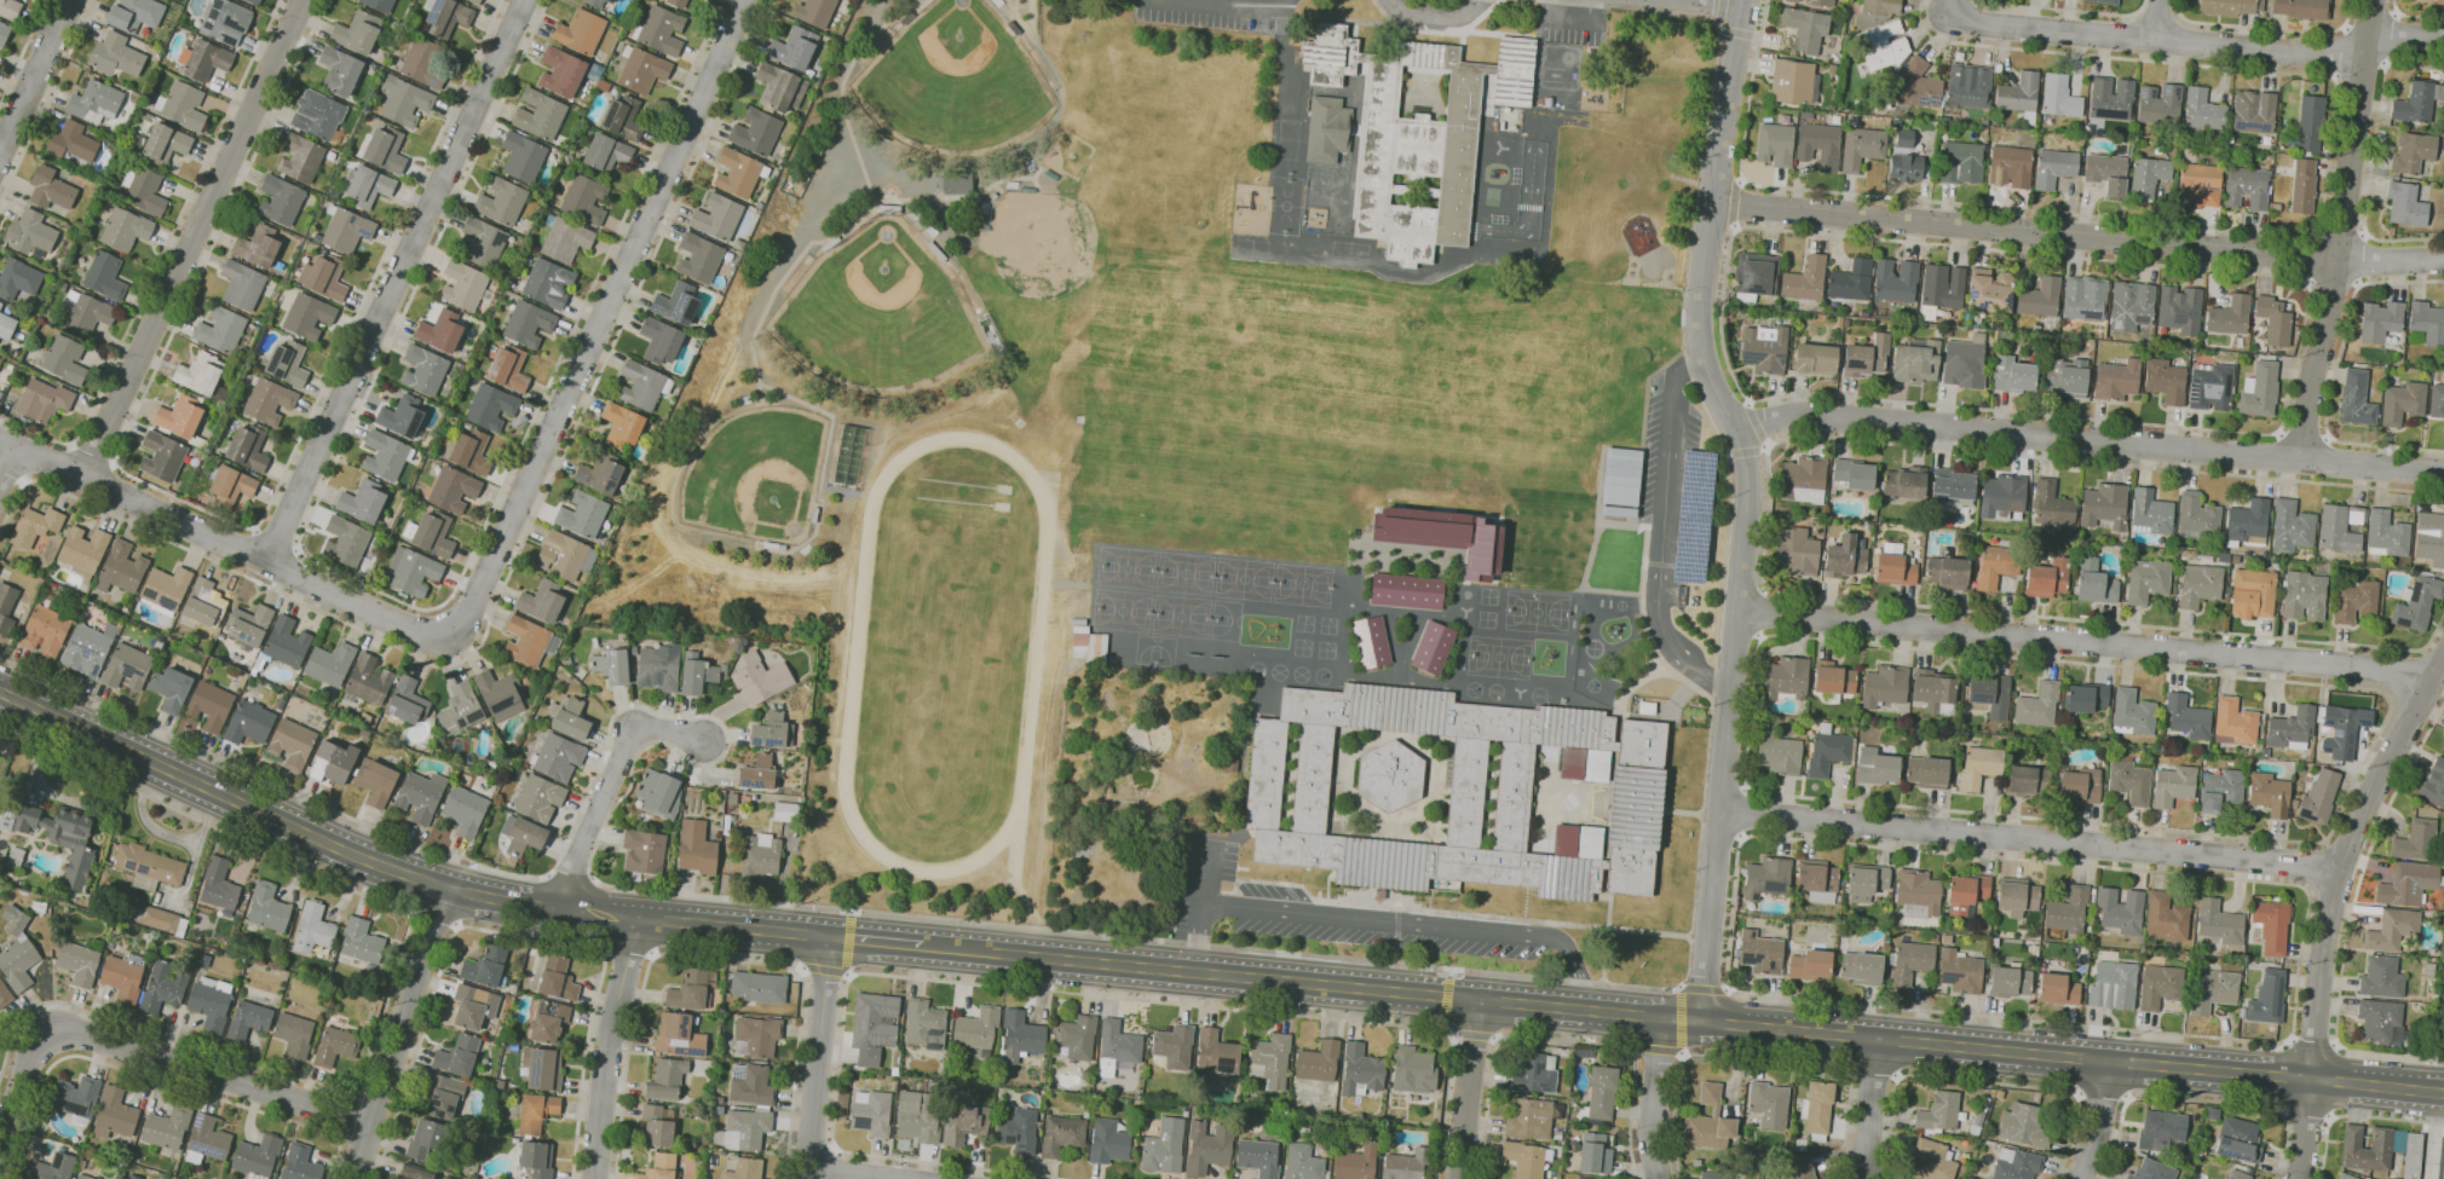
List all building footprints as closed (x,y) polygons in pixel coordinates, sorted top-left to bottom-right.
[(15,22),(0,15),(0,0),(15,0),(23,4),(15,22)] [(117,6),(120,0),(152,0),(166,6),(155,29),(139,22),(133,35),(105,23),(114,5),(117,6)] [(211,2),(212,0),(225,0),(231,2),(253,12),(252,13),(253,16),(250,21),(244,34),(242,33),(236,48),(218,40),(219,39),(212,35),(212,36),(203,33),(204,31),(198,29),(204,17),(202,16),(208,1),(211,2)] [(358,1),(359,0),(395,0),(388,15),(358,1)] [(422,7),(426,0),(452,0),(475,11),(468,28),(455,22),(446,41),(428,33),(432,24),(425,21),(430,11),(422,7)] [(583,1),(584,0),(614,0),(612,5),(604,1),(600,10),(583,1)] [(665,1),(666,0),(687,0),(682,10),(665,1)] [(805,6),(807,0),(838,0),(824,30),(791,15),(796,2),(805,6)] [(1783,1),(1784,0),(1833,0),(1832,8),(1783,1)] [(1861,12),(1862,0),(1901,0),(1900,15),(1891,13),(1890,16),(1861,12)] [(2198,11),(2199,0),(2263,0),(2263,11),(2254,10),(2254,15),(2236,13),(2236,16),(2201,12),(2201,11),(2198,11)] [(2271,13),(2272,0),(2329,0),(2328,21),(2308,18),(2308,19),(2302,19),(2302,18),(2288,17),(2288,15),(2271,13)] [(676,58),(632,37),(638,24),(642,27),(652,4),(686,18),(680,31),(673,28),(669,36),(684,42),(676,58)] [(1810,56),(1805,54),(1806,52),(1792,50),(1795,29),(1780,25),(1783,6),(1829,16),(1826,37),(1820,36),(1816,54),(1811,53),(1810,56)] [(590,58),(551,39),(558,23),(567,28),(577,7),(607,21),(590,58)] [(367,57),(340,45),(329,39),(336,23),(348,29),(357,8),(375,17),(375,16),(384,19),(367,57)] [(900,22),(912,12),(915,16),(903,25),(900,22)] [(1896,68),(1869,76),(1864,60),(1855,63),(1846,37),(1856,34),(1855,34),(1898,19),(1903,33),(1902,33),(1903,39),(1906,37),(1909,52),(1896,68)] [(2,50),(0,49),(0,21),(12,27),(2,50)] [(1016,36),(1007,24),(1010,21),(1021,33),(1016,36)] [(1416,270),(1400,268),(1401,261),(1384,260),(1387,239),(1353,236),(1368,63),(1356,62),(1355,75),(1343,74),(1342,87),(1309,85),(1310,65),(1308,64),(1307,67),(1302,67),(1303,63),(1301,63),(1304,21),(1347,25),(1345,39),(1358,40),(1356,52),(1394,56),(1395,41),(1460,47),(1459,62),(1497,65),(1499,36),(1535,40),(1529,108),(1493,104),(1497,75),(1482,74),(1469,220),(1466,245),(1466,247),(1434,243),(1431,265),(1416,262),(1416,270)] [(803,71),(766,54),(773,39),(785,45),(794,24),(819,36),(803,71)] [(137,76),(115,67),(111,76),(96,69),(96,68),(86,63),(97,40),(103,42),(109,29),(127,37),(123,45),(146,56),(137,76)] [(439,91),(399,71),(400,68),(396,65),(398,59),(403,62),(416,35),(445,48),(436,69),(445,74),(444,77),(445,77),(440,88),(439,91)] [(201,86),(197,85),(198,82),(181,74),(197,37),(220,48),(220,47),(232,53),(234,53),(235,54),(226,71),(213,65),(204,83),(202,83),(201,86)] [(347,98),(325,88),(327,86),(323,85),(330,67),(318,60),(325,45),(364,63),(347,98)] [(570,99),(537,85),(543,71),(551,75),(554,68),(540,62),(547,45),(588,63),(587,64),(590,67),(593,63),(604,68),(600,75),(595,73),(593,77),(583,73),(575,91),(575,89),(570,99)] [(646,96),(617,82),(628,58),(622,54),(626,45),(633,47),(633,46),(674,64),(665,81),(655,76),(646,96)] [(1904,112),(1895,112),(1892,111),(1898,102),(1901,87),(1892,81),(1914,53),(1930,64),(1919,77),(1927,79),(1927,76),(1939,77),(1939,80),(1942,80),(1939,108),(1912,104),(1904,112)] [(1811,104),(1770,100),(1774,58),(1792,59),(1791,62),(1815,64),(1811,104)] [(784,112),(767,105),(768,103),(760,99),(767,82),(755,76),(761,60),(800,77),(800,79),(808,82),(797,109),(788,105),(784,112)] [(1987,109),(1946,103),(1946,102),(1943,102),(1944,89),(1947,89),(1950,63),(1991,69),(1989,86),(1990,86),(1987,109)] [(2034,125),(2023,125),(2024,111),(1994,108),(1996,85),(2011,86),(2011,85),(2018,86),(2019,70),(2039,73),(2034,125)] [(413,129),(393,122),(394,121),(380,114),(391,89),(379,85),(385,71),(396,76),(396,77),(436,96),(430,112),(415,105),(411,114),(417,117),(413,129)] [(2053,125),(2042,125),(2042,114),(2041,112),(2045,73),(2068,74),(2067,88),(2068,88),(2068,97),(2083,98),(2082,116),(2064,115),(2054,115),(2053,125)] [(2088,122),(2085,121),(2087,96),(2091,96),(2092,76),(2112,79),(2110,94),(2116,94),(2117,79),(2134,80),(2131,121),(2089,116),(2088,122)] [(98,125),(83,117),(82,120),(70,114),(64,111),(73,93),(81,97),(90,77),(106,86),(106,85),(125,93),(114,114),(116,115),(113,120),(103,115),(98,125)] [(606,92),(595,87),(599,79),(610,83),(606,92)] [(200,133),(183,126),(183,125),(160,114),(161,111),(154,109),(160,96),(166,98),(174,80),(204,93),(197,109),(194,106),(191,110),(207,116),(200,133)] [(2429,123),(2388,119),(2391,99),(2406,102),(2408,94),(2410,94),(2411,80),(2434,83),(2434,85),(2443,86),(2442,100),(2432,99),(2429,123)] [(2178,125),(2138,122),(2140,86),(2144,86),(2152,86),(2152,87),(2156,87),(2155,99),(2161,99),(2162,83),(2181,85),(2178,125)] [(2203,134),(2185,133),(2186,126),(2184,126),(2186,104),(2185,104),(2186,86),(2207,87),(2206,103),(2212,104),(2226,105),(2225,129),(2203,127),(2203,134)] [(551,143),(511,125),(519,109),(532,115),(536,106),(520,99),(526,87),(567,106),(551,143)] [(338,145),(329,141),(329,143),(289,125),(296,109),(299,105),(296,104),(300,96),(301,97),(305,89),(309,88),(348,106),(341,123),(338,122),(335,129),(342,133),(338,145)] [(2272,133),(2231,129),(2235,91),(2242,92),(2242,91),(2255,92),(2255,93),(2258,93),(2258,92),(2276,93),(2272,133)] [(638,144),(599,126),(611,98),(621,103),(624,93),(640,102),(632,121),(645,127),(638,144)] [(1336,164),(1305,162),(1310,111),(1307,111),(1308,99),(1312,99),(1312,96),(1342,98),(1341,108),(1353,109),(1351,122),(1349,122),(1349,127),(1353,127),(1351,134),(1348,134),(1348,139),(1350,139),(1349,154),(1337,152),(1336,164)] [(2317,151),(2296,150),(2301,96),(2324,97),(2323,120),(2322,138),(2318,137),(2317,151)] [(1552,108),(1544,108),(1544,98),(1552,98),(1552,108)] [(766,157),(726,140),(734,123),(748,129),(751,122),(744,119),(749,106),(783,121),(766,157)] [(90,163),(63,151),(59,158),(45,151),(54,129),(59,132),(67,117),(85,126),(83,128),(85,129),(82,134),(99,143),(90,163)] [(165,168),(150,162),(152,158),(142,154),(156,122),(194,139),(192,140),(195,140),(189,155),(186,154),(186,156),(172,150),(165,168)] [(1791,168),(1773,167),(1773,155),(1769,155),(1768,162),(1756,161),(1759,123),(1794,127),(1791,168)] [(1837,173),(1820,171),(1820,166),(1818,166),(1820,149),(1812,149),(1811,161),(1795,160),(1797,145),(1799,123),(1840,127),(1837,173)] [(399,177),(361,158),(362,157),(356,155),(363,140),(368,143),(375,127),(385,131),(387,126),(391,127),(393,125),(399,128),(398,131),(404,134),(396,152),(408,158),(399,177)] [(1858,175),(1841,173),(1845,128),(1886,132),(1884,158),(1860,156),(1858,175)] [(1912,149),(1895,146),(1897,128),(1913,129),(1912,149)] [(310,185),(284,173),(283,177),(277,174),(279,172),(276,169),(282,157),(289,161),(293,152),(279,146),(286,131),(327,149),(310,185)] [(531,185),(502,172),(512,151),(501,146),(508,131),(548,149),(531,185)] [(2417,174),(2397,172),(2397,173),(2390,173),(2391,154),(2398,155),(2399,145),(2397,145),(2398,131),(2405,131),(2405,132),(2437,135),(2433,161),(2420,160),(2417,174)] [(606,179),(588,171),(590,166),(582,162),(596,132),(634,149),(627,166),(615,160),(606,179)] [(2029,189),(2010,187),(2011,178),(2007,178),(2006,184),(1988,181),(1989,168),(1991,145),(2017,148),(2018,135),(2034,137),(2029,189)] [(814,168),(805,164),(811,151),(813,152),(815,146),(814,146),(814,144),(812,143),(812,140),(815,143),(815,141),(824,145),(823,146),(824,148),(824,149),(822,148),(822,150),(814,168)] [(1981,184),(1959,181),(1959,184),(1939,181),(1939,179),(1938,179),(1942,140),(1984,145),(1981,184)] [(131,154),(123,151),(128,141),(134,144),(131,154)] [(748,201),(713,185),(719,173),(727,177),(731,168),(716,162),(724,146),(739,152),(739,154),(763,164),(763,166),(769,168),(766,179),(759,175),(748,201)] [(2054,191),(2047,191),(2040,191),(2034,190),(2036,172),(2037,150),(2079,154),(2076,177),(2062,175),(2062,177),(2056,177),(2054,191)] [(566,164),(563,156),(571,154),(573,162),(566,164)] [(1920,180),(1909,179),(1908,183),(1900,181),(1900,178),(1887,177),(1890,154),(1902,155),(1902,154),(1910,154),(1910,156),(1923,157),(1920,180)] [(2125,197),(2105,196),(2106,180),(2102,180),(2102,181),(2085,180),(2086,154),(2127,157),(2125,197)] [(2152,201),(2129,198),(2133,157),(2156,160),(2173,161),(2171,180),(2156,179),(2155,184),(2154,184),(2152,201)] [(2312,215),(2289,213),(2295,158),(2315,160),(2313,175),(2315,175),(2313,191),(2316,191),(2316,198),(2313,198),(2312,215)] [(69,210),(50,202),(46,209),(28,201),(35,186),(29,184),(39,162),(56,169),(52,177),(79,189),(69,210)] [(368,212),(351,204),(355,198),(345,193),(348,185),(344,183),(350,171),(355,173),(358,163),(386,177),(387,175),(397,181),(390,197),(377,192),(368,212)] [(2200,209),(2189,208),(2190,203),(2179,202),(2180,186),(2179,186),(2181,163),(2221,167),(2219,189),(2220,189),(2218,208),(2200,206),(2200,209)] [(160,219),(157,218),(157,216),(155,215),(152,219),(142,214),(144,210),(143,210),(143,209),(123,200),(129,187),(121,184),(128,169),(136,173),(139,166),(148,169),(149,166),(157,169),(156,173),(162,177),(155,192),(154,192),(152,193),(167,201),(162,212),(162,213),(160,219)] [(2265,212),(2246,210),(2247,193),(2243,193),(2243,196),(2241,196),(2240,206),(2224,204),(2225,190),(2226,190),(2227,167),(2270,171),(2267,192),(2270,193),(2269,207),(2266,207),(2265,212)] [(944,195),(944,190),(938,190),(938,178),(944,177),(943,172),(972,171),(972,193),(944,195)] [(290,229),(256,213),(263,201),(270,203),(273,196),(259,190),(266,173),(306,191),(290,229)] [(599,227),(559,209),(576,173),(610,187),(604,201),(595,197),(592,206),(606,212),(599,227)] [(512,227),(472,209),(479,193),(494,200),(497,192),(490,189),(495,177),(518,186),(519,183),(529,187),(528,191),(529,191),(512,227)] [(2426,226),(2388,222),(2391,198),(2386,197),(2387,180),(2394,180),(2394,181),(2416,184),(2415,201),(2428,202),(2426,226)] [(728,243),(688,225),(690,221),(688,221),(693,210),(694,210),(696,209),(709,215),(713,207),(705,203),(710,191),(744,207),(728,243)] [(351,256),(321,242),(333,215),(325,213),(329,203),(336,207),(338,206),(377,224),(370,241),(359,236),(351,256)] [(27,254),(12,248),(13,244),(4,241),(13,219),(19,220),(25,207),(44,215),(40,222),(59,232),(50,253),(31,244),(27,254)] [(127,254),(98,241),(115,207),(136,216),(137,214),(155,224),(146,242),(136,236),(127,254)] [(570,266),(540,253),(551,227),(544,225),(548,215),(554,218),(555,215),(583,227),(583,226),(596,232),(589,250),(580,245),(570,266)] [(492,270),(463,256),(472,236),(462,232),(468,216),(508,235),(492,270)] [(269,270),(250,262),(230,253),(238,236),(250,242),(260,221),(277,230),(272,238),(281,243),(269,270)] [(70,232),(63,229),(65,222),(73,226),(70,232)] [(708,285),(674,270),(680,258),(688,261),(692,254),(678,247),(685,230),(726,249),(708,285)] [(823,253),(820,249),(837,236),(840,241),(823,253)] [(740,252),(733,248),(737,239),(745,243),(740,252)] [(943,261),(927,244),(930,242),(946,259),(943,261)] [(119,301),(81,284),(98,249),(122,260),(114,278),(128,285),(120,301),(119,301)] [(341,304),(302,285),(304,285),(296,282),(305,264),(312,266),(317,256),(325,260),(328,254),(329,255),(332,250),(342,255),(340,260),(345,262),(336,282),(348,288),(341,304)] [(1754,302),(1735,301),(1737,277),(1735,277),(1735,267),(1736,267),(1739,253),(1779,256),(1774,296),(1756,294),(1754,302)] [(1821,301),(1780,296),(1782,272),(1802,274),(1802,272),(1805,272),(1808,256),(1802,255),(1802,253),(1826,255),(1821,301)] [(12,302),(0,297),(0,276),(8,256),(22,262),(22,264),(44,273),(34,296),(18,289),(12,302)] [(560,312),(520,294),(537,256),(563,268),(564,268),(577,274),(571,288),(564,284),(563,288),(564,289),(563,293),(569,295),(560,312)] [(250,312),(221,299),(230,279),(220,274),(227,258),(240,264),(267,276),(250,312)] [(473,313),(439,297),(445,285),(453,288),(456,281),(442,274),(450,258),(462,262),(462,264),(489,277),(473,313)] [(1868,300),(1827,296),(1829,271),(1851,273),(1852,258),(1872,259),(1871,277),(1868,300)] [(1896,277),(1898,277),(1900,261),(1919,262),(1916,283),(1915,283),(1913,302),(1873,299),(1877,259),(1892,260),(1891,271),(1896,277)] [(1935,320),(1921,319),(1923,305),(1920,305),(1924,264),(1948,266),(1946,288),(1948,288),(1950,266),(1965,267),(1961,308),(1936,306),(1935,320)] [(1993,313),(1987,312),(1985,311),(1966,308),(1971,267),(1989,270),(1989,277),(1990,277),(1989,279),(1994,281),(1995,276),(1999,272),(2008,272),(2012,277),(2008,313),(1995,312),(1993,313)] [(2056,317),(2016,312),(2018,289),(2033,290),(2033,289),(2039,290),(2040,274),(2059,277),(2056,317)] [(2104,322),(2062,318),(2065,277),(2081,278),(2081,276),(2092,277),(2092,278),(2108,279),(2104,322)] [(687,328),(649,310),(657,294),(669,300),(678,279),(684,282),(685,278),(694,283),(693,285),(696,287),(691,296),(699,300),(687,328)] [(63,291),(57,288),(60,281),(67,284),(63,291)] [(2135,334),(2109,330),(2110,319),(2111,319),(2112,301),(2111,301),(2112,282),(2128,283),(2128,282),(2138,283),(2138,284),(2155,285),(2151,325),(2135,324),(2135,334)] [(2198,336),(2179,335),(2179,328),(2157,326),(2161,285),(2180,288),(2179,293),(2183,293),(2183,288),(2202,289),(2198,336)] [(87,340),(64,329),(68,320),(57,314),(65,297),(67,297),(70,289),(80,294),(80,293),(100,302),(102,301),(117,308),(109,326),(96,320),(87,340)] [(315,343),(282,328),(299,290),(339,310),(330,325),(317,319),(313,326),(321,330),(315,343)] [(2247,334),(2206,331),(2207,308),(2230,310),(2231,293),(2249,294),(2247,334)] [(719,304),(714,301),(717,294),(722,296),(719,304)] [(2288,347),(2265,345),(2267,318),(2254,317),(2256,295),(2272,297),(2272,301),(2282,301),(2282,311),(2292,312),(2288,347)] [(535,351),(518,342),(517,345),(503,339),(505,336),(502,335),(519,299),(559,317),(551,333),(537,326),(534,335),(541,339),(535,351)] [(2427,307),(2443,309),(2443,346),(2423,343),(2425,330),(2423,330),(2422,345),(2409,343),(2411,329),(2408,329),(2410,307),(2409,307),(2410,300),(2428,302),(2427,307)] [(2399,345),(2361,341),(2363,310),(2362,310),(2362,302),(2377,304),(2376,307),(2386,308),(2387,301),(2404,302),(2404,310),(2403,310),(2399,345)] [(241,360),(203,343),(204,342),(191,336),(198,320),(213,328),(215,319),(208,317),(214,304),(224,307),(224,308),(248,319),(236,345),(247,348),(241,360)] [(451,354),(414,337),(421,320),(433,326),(442,307),(454,313),(455,311),(460,313),(455,323),(463,328),(451,354)] [(8,341),(0,337),(0,308),(6,312),(5,314),(18,320),(8,341)] [(1893,319),(1872,318),(1873,308),(1895,310),(1893,319)] [(659,365),(642,357),(651,339),(639,333),(647,316),(685,334),(671,364),(662,359),(659,365)] [(1783,376),(1768,375),(1768,371),(1760,371),(1760,374),(1753,372),(1754,364),(1741,363),(1742,349),(1739,348),(1740,341),(1742,341),(1743,328),(1756,329),(1756,326),(1774,329),(1775,325),(1788,326),(1783,376)] [(1983,389),(1958,387),(1958,385),(1942,383),(1946,340),(1971,342),(1971,331),(1985,333),(1982,370),(1985,370),(1983,389)] [(79,387),(62,378),(62,377),(40,366),(56,333),(85,347),(77,362),(73,359),(71,362),(87,369),(79,387)] [(1860,377),(1843,376),(1844,345),(1872,347),(1872,348),(1873,349),(1874,333),(1890,334),(1889,356),(1885,356),(1884,372),(1871,372),(1871,375),(1860,374),(1860,377)] [(301,389),(264,371),(276,343),(284,347),(289,339),(306,347),(296,366),(310,372),(301,389)] [(507,349),(500,346),(503,339),(509,342),(507,349)] [(1921,383),(1892,381),(1896,345),(1900,345),(1910,346),(1912,339),(1925,340),(1925,339),(1941,340),(1937,380),(1921,378),(1921,383)] [(433,398),(399,382),(405,370),(413,374),(417,365),(403,359),(410,343),(450,362),(433,398)] [(1811,374),(1793,372),(1795,343),(1838,347),(1835,372),(1811,370),(1811,374)] [(523,394),(485,377),(498,347),(508,351),(509,346),(517,349),(518,346),(523,348),(521,351),(526,353),(518,372),(530,377),(523,394)] [(221,404),(208,398),(208,399),(203,398),(204,395),(171,380),(178,364),(189,368),(192,359),(195,360),(200,349),(218,357),(217,360),(225,364),(215,385),(229,391),(221,404)] [(2022,393),(1993,391),(1995,354),(2013,356),(2012,363),(2036,365),(2034,391),(2022,389),(2022,393)] [(2085,399),(2056,397),(2057,392),(2044,391),(2046,357),(2060,358),(2060,362),(2071,362),(2071,359),(2087,360),(2086,369),(2087,369),(2085,399)] [(651,414),(617,398),(623,386),(630,389),(634,381),(619,374),(627,358),(668,376),(667,378),(674,381),(668,395),(661,392),(651,414)] [(2122,401),(2093,399),(2096,363),(2125,365),(2126,358),(2140,359),(2137,395),(2123,394),(2122,401)] [(2183,406),(2163,405),(2165,392),(2143,391),(2146,358),(2167,359),(2167,365),(2185,368),(2184,391),(2184,392),(2183,406)] [(2272,416),(2237,412),(2238,392),(2253,393),(2255,360),(2277,362),(2276,382),(2277,382),(2276,404),(2273,404),(2272,416)] [(2229,411),(2212,410),(2212,403),(2208,403),(2207,410),(2188,408),(2191,368),(2194,369),(2194,364),(2212,365),(2212,364),(2233,366),(2231,386),(2231,387),(2229,411)] [(2375,426),(2340,421),(2341,411),(2339,411),(2342,386),(2344,386),(2346,368),(2368,370),(2364,403),(2377,404),(2375,426)] [(276,428),(242,412),(254,386),(250,383),(254,376),(258,377),(259,376),(299,394),(292,411),(277,404),(273,411),(282,416),(276,428)] [(46,424),(16,411),(30,377),(56,389),(58,386),(76,393),(68,412),(57,408),(51,420),(48,418),(46,424)] [(2400,428),(2380,426),(2385,386),(2404,388),(2404,381),(2427,383),(2423,416),(2406,415),(2406,412),(2402,411),(2400,428)] [(497,434),(489,429),(465,418),(480,382),(520,400),(513,416),(498,410),(495,417),(503,421),(497,434)] [(2432,385),(2443,386),(2443,418),(2428,417),(2432,385)] [(206,451),(186,443),(188,440),(171,432),(169,434),(157,429),(158,426),(151,423),(158,406),(172,412),(180,393),(186,395),(188,392),(203,398),(201,403),(197,401),(195,406),(203,410),(195,429),(197,430),(195,435),(209,443),(206,451)] [(411,440),(374,422),(381,406),(393,412),(403,392),(420,400),(416,409),(425,412),(411,440)] [(622,451),(604,443),(613,423),(600,417),(607,400),(646,418),(634,446),(626,443),(622,451)] [(469,430),(462,427),(465,422),(472,424),(469,430)] [(263,474),(225,456),(227,450),(220,446),(225,438),(231,441),(238,426),(247,430),(249,424),(266,433),(258,451),(270,458),(263,474)] [(172,484),(146,472),(146,473),(138,468),(144,456),(151,460),(155,451),(142,445),(149,428),(161,434),(161,435),(189,447),(172,484)] [(394,484),(361,468),(367,456),(374,460),(377,451),(364,445),(371,428),(384,433),(382,434),(392,439),(392,438),(397,440),(397,441),(410,447),(410,449),(415,450),(410,462),(405,460),(394,484)] [(485,478),(448,460),(460,433),(468,437),(472,428),(489,435),(479,456),(492,462),(485,478)] [(1599,515),(1637,519),(1642,451),(1606,449),(1599,515)] [(611,497),(572,480),(575,475),(573,475),(577,466),(578,467),(580,463),(593,469),(601,450),(618,458),(616,463),(624,467),(611,497)] [(1822,504),(1811,504),(1811,502),(1780,498),(1782,463),(1797,464),(1797,456),(1826,458),(1822,504)] [(1873,491),(1846,489),(1846,482),(1832,481),(1834,458),(1862,461),(1862,464),(1875,466),(1873,491)] [(230,513),(212,504),(217,495),(208,491),(212,484),(208,481),(215,464),(220,467),(221,463),(259,481),(252,497),(240,491),(230,513)] [(460,516),(427,501),(443,464),(483,482),(475,498),(462,492),(459,501),(466,503),(460,516)] [(1924,499),(1881,496),(1883,490),(1879,490),(1880,481),(1883,481),(1884,470),(1897,472),(1897,469),(1908,469),(1908,466),(1927,468),(1924,499)] [(1960,508),(1931,505),(1932,489),(1930,487),(1930,481),(1933,481),(1935,468),(1976,472),(1973,501),(1971,501),(1971,505),(1960,504),(1960,508)] [(2007,519),(1978,516),(1979,505),(1981,505),(1983,478),(1996,479),(1998,474),(2027,476),(2024,513),(2008,512),(2007,519)] [(373,526),(334,508),(342,491),(355,497),(363,476),(381,485),(379,491),(387,495),(380,510),(385,513),(382,520),(376,518),(373,526)] [(2073,525),(2035,521),(2036,508),(2031,508),(2031,498),(2034,499),(2036,476),(2056,479),(2054,498),(2075,499),(2073,525)] [(2125,531),(2111,530),(2111,520),(2094,519),(2094,526),(2081,525),(2083,490),(2097,491),(2098,482),(2127,485),(2125,510),(2126,510),(2125,531)] [(2169,534),(2150,533),(2150,532),(2132,530),(2132,525),(2131,525),(2134,486),(2154,489),(2152,501),(2173,502),(2169,534)] [(593,541),(553,522),(560,505),(573,513),(577,504),(570,501),(575,489),(580,491),(581,489),(588,491),(587,493),(610,504),(593,541)] [(2219,539),(2196,538),(2196,539),(2178,537),(2179,530),(2178,530),(2181,490),(2200,492),(2198,508),(2203,508),(2203,505),(2221,507),(2219,539)] [(2264,547),(2242,545),(2242,541),(2237,541),(2236,547),(2225,545),(2226,539),(2224,538),(2225,536),(2221,536),(2224,509),(2227,509),(2227,507),(2246,509),(2247,498),(2249,498),(2249,497),(2269,499),(2267,512),(2264,547)] [(2298,513),(2317,514),(2316,522),(2316,527),(2315,527),(2312,548),(2294,545),(2293,550),(2290,553),(2273,551),(2271,549),(2272,538),(2275,507),(2273,507),(2275,497),(2296,499),(2294,516),(2296,516),(2298,513)] [(2359,553),(2339,550),(2339,548),(2318,547),(2322,504),(2346,505),(2346,509),(2347,509),(2347,507),(2364,508),(2364,509),(2367,509),(2365,522),(2361,522),(2361,525),(2346,524),(2345,532),(2362,533),(2359,553)] [(815,522),(811,522),(813,507),(819,508),(815,522)] [(29,551),(8,542),(18,522),(25,508),(44,516),(48,508),(67,516),(57,534),(46,530),(42,537),(36,533),(29,551)] [(1370,543),(1465,551),(1463,582),(1495,585),(1500,530),(1481,528),(1482,518),(1372,508),(1370,543)] [(2406,556),(2385,555),(2368,554),(2369,548),(2367,548),(2369,508),(2390,509),(2388,525),(2392,525),(2392,522),(2410,524),(2406,556)] [(449,560),(410,543),(423,513),(432,516),(436,510),(453,518),(443,538),(456,543),(449,560)] [(2416,513),(2443,515),(2443,569),(2431,567),(2431,559),(2413,556),(2416,513)] [(355,568),(322,554),(327,541),(334,544),(338,536),(324,530),(332,514),(371,532),(355,568)] [(87,585),(81,582),(83,577),(68,570),(70,565),(56,559),(67,537),(63,536),(68,526),(70,527),(71,525),(83,531),(81,538),(88,542),(94,527),(111,536),(92,576),(92,574),(87,585)] [(1816,577),(1789,574),(1791,565),(1774,564),(1777,527),(1788,528),(1788,527),(1808,528),(1806,539),(1820,541),(1816,577)] [(573,583),(548,572),(549,570),(547,568),(546,571),(534,565),(551,528),(590,547),(589,548),(598,553),(588,574),(578,571),(573,583)] [(1851,576),(1841,574),(1841,579),(1823,577),(1826,544),(1839,547),(1841,532),(1855,533),(1854,548),(1868,549),(1866,574),(1851,573),(1851,576)] [(134,594),(110,583),(105,593),(94,588),(99,578),(98,577),(116,537),(132,544),(126,559),(134,562),(137,555),(150,561),(134,594)] [(778,550),(763,548),(763,542),(778,544),(778,550)] [(422,600),(388,584),(394,571),(387,567),(398,545),(405,549),(405,548),(433,561),(433,560),(445,566),(438,582),(425,576),(420,584),(428,588),(422,600)] [(1995,591),(1976,589),(1981,545),(2021,550),(2018,576),(1995,573),(1995,576),(1998,576),(1995,591)] [(1915,585),(1874,582),(1875,568),(1872,568),(1873,557),(1877,557),(1877,553),(1903,555),(1903,562),(1918,564),(1915,585)] [(1966,590),(1937,588),(1938,582),(1925,580),(1927,556),(1969,560),(1966,584),(1966,590)] [(2052,597),(2024,596),(2027,565),(2051,567),(2051,556),(2069,559),(2068,579),(2071,579),(2070,595),(2052,593),(2052,597)] [(2116,603),(2076,600),(2080,556),(2097,557),(2096,573),(2105,573),(2104,580),(2109,580),(2109,579),(2117,579),(2117,582),(2119,582),(2116,603)] [(2145,607),(2126,605),(2127,599),(2126,599),(2126,594),(2127,594),(2131,561),(2148,562),(2149,560),(2171,562),(2168,595),(2151,594),(2146,594),(2145,607)] [(2197,611),(2178,608),(2183,565),(2201,567),(2201,565),(2223,567),(2219,601),(2198,599),(2197,611)] [(171,618),(150,607),(150,605),(140,600),(142,597),(139,596),(152,567),(173,576),(178,566),(194,573),(175,613),(173,613),(171,618)] [(2271,618),(2249,615),(2248,620),(2238,619),(2238,614),(2229,614),(2233,568),(2276,573),(2271,618)] [(2322,622),(2305,620),(2306,608),(2301,607),(2300,620),(2282,618),(2282,613),(2279,612),(2281,605),(2283,605),(2283,600),(2281,600),(2282,580),(2284,582),(2286,571),(2308,572),(2308,576),(2327,577),(2322,622)] [(2429,578),(2443,581),(2443,586),(2440,600),(2432,597),(2428,612),(2429,613),(2425,632),(2388,623),(2394,602),(2406,606),(2416,571),(2432,572),(2429,578)] [(1372,572),(1370,603),(1442,609),(1446,579),(1372,572)] [(209,626),(181,614),(198,576),(214,583),(208,595),(227,603),(220,622),(213,618),(209,626)] [(553,624),(514,607),(521,591),(534,597),(543,577),(560,584),(559,588),(561,588),(560,591),(558,590),(557,594),(565,597),(553,624)] [(2352,625),(2333,624),(2336,584),(2338,584),(2339,580),(2356,582),(2356,579),(2379,582),(2375,614),(2358,613),(2358,609),(2354,609),(2352,625)] [(7,637),(0,634),(0,582),(19,591),(8,617),(15,620),(7,637)] [(81,606),(69,600),(73,594),(83,600),(81,606)] [(53,660),(36,653),(44,638),(40,637),(34,651),(17,642),(35,603),(73,620),(53,660)] [(258,649),(227,636),(232,626),(226,623),(234,607),(253,617),(259,603),(275,611),(258,649)] [(259,678),(249,674),(259,651),(263,652),(279,613),(295,620),(289,634),(298,637),(300,630),(313,636),(309,647),(310,648),(305,659),(302,658),(298,670),(270,657),(269,661),(265,660),(260,671),(261,672),(259,678)] [(536,669),(502,653),(508,641),(515,645),(519,636),(505,630),(513,614),(553,632),(552,635),(561,640),(554,657),(543,652),(536,669)] [(1361,669),(1391,663),(1382,614),(1350,620),(1361,669)] [(1410,665),(1439,676),(1457,629),(1428,618),(1410,665)] [(96,680),(58,663),(77,623),(80,623),(81,619),(86,626),(102,634),(108,622),(115,625),(117,622),(122,624),(119,632),(117,632),(96,680)] [(1086,652),(1105,654),(1106,634),(1087,633),(1086,652)] [(139,692),(127,687),(131,678),(122,675),(116,689),(99,682),(119,641),(155,658),(139,692)] [(339,688),(301,671),(312,648),(313,649),(315,647),(332,654),(333,651),(336,652),(341,641),(357,648),(339,688)] [(676,694),(657,692),(657,686),(655,684),(655,687),(651,687),(640,686),(636,684),(640,647),(655,648),(656,645),(667,646),(667,642),(680,643),(676,676),(678,676),(676,694)] [(629,655),(628,647),(635,646),(636,654),(629,655)] [(607,686),(607,675),(604,675),(604,671),(590,672),(589,657),(603,655),(603,652),(605,652),(605,651),(626,648),(629,684),(607,686)] [(751,707),(740,688),(737,689),(730,676),(739,670),(736,664),(742,655),(754,649),(761,660),(759,661),(765,671),(783,661),(795,683),(774,694),(751,707)] [(380,707),(355,697),(351,704),(341,699),(345,692),(344,692),(362,651),(377,658),(371,672),(379,676),(382,667),(396,674),(380,707)] [(702,697),(680,694),(685,651),(698,652),(697,660),(704,660),(704,661),(708,661),(707,665),(720,666),(720,664),(727,664),(726,677),(719,676),(719,683),(705,682),(705,686),(702,686),(702,697)] [(565,666),(561,658),(569,655),(571,664),(565,666)] [(1802,701),(1798,701),(1798,700),(1793,699),(1794,698),(1783,697),(1783,700),(1776,700),(1759,699),(1763,663),(1779,664),(1779,657),(1809,659),(1806,695),(1804,695),(1804,700),(1802,700),(1802,701)] [(1838,704),(1821,703),(1821,693),(1814,692),(1815,669),(1815,660),(1834,661),(1833,667),(1843,669),(1843,670),(1856,671),(1854,694),(1838,693),(1838,704)] [(177,717),(161,710),(166,698),(148,688),(155,671),(163,675),(167,666),(195,678),(177,717)] [(1875,710),(1861,709),(1864,672),(1878,674),(1879,666),(1907,669),(1904,704),(1887,703),(1886,704),(1880,703),(1881,703),(1877,701),(1877,706),(1875,706),(1875,710)] [(496,724),(491,715),(472,677),(488,669),(494,681),(513,671),(521,688),(515,690),(525,710),(496,724)] [(1938,715),(1925,713),(1926,701),(1912,700),(1914,676),(1914,669),(1933,670),(1933,674),(1942,675),(1942,677),(1956,680),(1954,704),(1939,703),(1938,715)] [(414,726),(384,711),(402,674),(417,682),(413,693),(432,701),(428,707),(433,709),(430,716),(426,715),(423,719),(419,716),(414,726)] [(523,686),(517,677),(524,674),(529,682),(523,686)] [(1989,704),(1966,701),(1969,676),(1987,678),(1987,675),(2010,677),(2008,694),(2006,721),(1988,719),(1989,704)] [(446,736),(436,715),(451,706),(448,699),(455,695),(450,687),(467,678),(475,695),(474,695),(485,717),(446,736)] [(218,736),(202,729),(208,715),(200,711),(196,718),(184,713),(200,680),(236,697),(218,736)] [(2052,726),(2013,723),(2016,698),(2037,699),(2040,680),(2058,681),(2057,700),(2053,700),(2052,726)] [(1591,902),(1535,897),(1537,888),(1428,878),(1426,892),(1335,884),(1336,869),(1252,862),(1255,830),(1244,828),(1253,717),(1279,719),(1281,687),(1342,693),(1343,683),(1454,693),(1453,703),(1537,710),(1538,705),(1606,711),(1604,716),(1615,717),(1613,741),(1620,742),(1620,740),(1619,740),(1620,719),(1666,723),(1662,769),(1664,770),(1658,850),(1654,850),(1654,854),(1655,854),(1652,896),(1607,892),(1607,891),(1599,890),(1599,894),(1592,894),(1591,902)] [(2092,713),(2064,711),(2065,707),(2062,707),(2063,695),(2067,697),(2068,686),(2079,687),(2079,683),(2109,686),(2106,709),(2092,707),(2092,713)] [(2152,735),(2111,732),(2116,687),(2134,688),(2133,704),(2138,704),(2138,701),(2155,704),(2152,735)] [(2209,741),(2186,739),(2188,733),(2168,730),(2169,712),(2165,711),(2166,692),(2186,694),(2185,707),(2210,710),(2208,732),(2209,732),(2209,741)] [(583,742),(551,728),(552,726),(549,724),(554,715),(547,711),(552,701),(558,705),(563,695),(569,698),(570,695),(584,701),(580,713),(583,716),(582,718),(592,723),(583,742)] [(2254,745),(2233,742),(2215,741),(2215,735),(2214,735),(2215,715),(2213,715),(2215,697),(2218,698),(2218,695),(2237,698),(2236,712),(2240,713),(2241,711),(2258,712),(2254,745)] [(238,746),(223,739),(241,698),(253,704),(254,703),(261,706),(261,707),(277,715),(264,745),(243,735),(238,746)] [(281,710),(275,707),(279,698),(286,700),(281,710)] [(1654,715),(1638,713),(1639,701),(1655,703),(1654,715)] [(783,747),(749,745),(751,724),(766,726),(767,719),(765,719),(765,712),(767,712),(767,709),(769,709),(769,704),(773,704),(773,710),(778,710),(778,705),(783,705),(782,710),(783,711),(782,723),(792,724),(791,746),(783,746),(783,747)] [(2306,750),(2284,749),(2284,747),(2266,746),(2267,718),(2284,719),(2286,717),(2294,718),(2295,704),(2315,705),(2312,738),(2306,736),(2306,750)] [(2352,762),(2329,759),(2330,753),(2323,752),(2319,747),(2321,740),(2325,736),(2333,738),(2334,727),(2322,726),(2322,722),(2316,722),(2318,706),(2324,706),(2324,705),(2339,706),(2339,707),(2356,710),(2356,709),(2373,711),(2370,728),(2356,726),(2352,762)] [(371,727),(358,721),(362,712),(375,719),(371,727)] [(300,774),(283,767),(290,753),(282,750),(278,757),(266,751),(282,717),(318,734),(300,774)] [(368,739),(358,735),(361,728),(370,732),(368,739)] [(1798,776),(1754,773),(1758,728),(1773,729),(1773,734),(1780,735),(1779,738),(1802,740),(1798,776)] [(565,785),(553,779),(554,779),(531,768),(534,765),(528,763),(532,753),(537,756),(548,732),(573,744),(573,742),(587,749),(580,767),(569,762),(569,764),(573,767),(565,785)] [(442,749),(433,749),(434,733),(443,733),(442,749)] [(1827,779),(1806,778),(1809,758),(1811,759),(1814,733),(1852,736),(1852,740),(1855,740),(1854,761),(1850,761),(1850,763),(1826,761),(1826,762),(1828,762),(1827,779)] [(321,782),(306,775),(323,739),(347,750),(350,744),(361,749),(344,785),(323,776),(321,782)] [(1388,814),(1356,792),(1360,756),(1394,739),(1424,761),(1420,798),(1388,814)] [(1884,785),(1855,782),(1858,745),(1877,747),(1877,755),(1900,757),(1898,762),(1903,763),(1902,769),(1898,768),(1897,784),(1884,782),(1884,785)] [(1978,793),(1958,791),(1959,773),(1962,774),(1962,768),(1956,768),(1958,758),(1964,759),(1965,746),(2004,750),(2000,776),(1989,775),(1989,778),(1981,776),(1978,793)] [(1607,782),(1584,780),(1587,750),(1610,751),(1607,782)] [(773,790),(738,787),(740,767),(754,768),(756,751),(772,752),(771,767),(773,767),(773,768),(783,769),(783,778),(774,776),(774,779),(777,779),(776,790),(773,788),(773,790)] [(494,769),(485,761),(494,752),(502,761),(494,769)] [(2146,808),(2127,807),(2128,791),(2125,791),(2125,793),(2106,791),(2110,755),(2129,757),(2129,759),(2131,759),(2131,762),(2132,762),(2132,767),(2150,769),(2146,808)] [(2437,755),(2443,759),(2443,810),(2421,797),(2422,794),(2419,792),(2425,780),(2426,781),(2429,773),(2427,771),(2437,755)] [(382,811),(367,804),(371,792),(352,782),(359,765),(365,768),(365,767),(361,764),(364,757),(370,759),(369,759),(399,773),(382,811)] [(1944,791),(1916,787),(1918,782),(1904,781),(1908,757),(1948,761),(1944,791)] [(2099,804),(2058,801),(2059,787),(2056,786),(2057,774),(2062,775),(2063,764),(2085,765),(2085,768),(2099,769),(2099,775),(2102,775),(2100,784),(2099,804)] [(2033,797),(2006,794),(2010,765),(2050,770),(2047,796),(2033,794),(2033,797)] [(2171,809),(2152,808),(2156,769),(2174,771),(2174,765),(2195,768),(2192,799),(2172,798),(2171,809)] [(673,821),(662,817),(663,815),(653,810),(653,813),(642,808),(645,804),(642,803),(645,799),(634,794),(646,767),(661,774),(662,773),(686,784),(684,790),(680,788),(678,810),(673,821)] [(2325,825),(2295,816),(2296,810),(2290,808),(2294,799),(2300,802),(2301,796),(2306,797),(2311,782),(2315,784),(2319,768),(2340,774),(2330,805),(2331,805),(2325,825)] [(2210,815),(2202,814),(2202,813),(2198,813),(2202,774),(2221,775),(2221,769),(2243,771),(2241,804),(2224,803),(2224,799),(2219,799),(2218,814),(2210,814),(2210,815)] [(426,828),(410,820),(416,807),(409,803),(405,810),(392,805),(409,770),(430,780),(433,773),(449,780),(431,816),(432,816),(426,828)] [(2286,821),(2267,819),(2269,807),(2247,804),(2250,771),(2272,774),(2271,779),(2289,781),(2286,821)] [(546,826),(535,821),(536,820),(513,809),(530,773),(554,784),(555,784),(567,790),(559,808),(551,803),(549,805),(554,808),(546,826)] [(472,842),(455,833),(460,823),(440,814),(443,808),(442,808),(444,802),(445,803),(454,785),(490,801),(472,842)] [(11,832),(0,828),(0,815),(4,803),(15,807),(17,802),(42,809),(40,815),(54,820),(56,815),(57,815),(60,805),(94,815),(85,846),(96,849),(93,854),(96,856),(94,861),(91,862),(90,867),(91,867),(87,882),(86,882),(85,885),(86,886),(83,894),(62,888),(65,873),(64,873),(69,860),(71,854),(70,849),(50,843),(47,837),(48,832),(44,831),(45,828),(36,826),(36,828),(29,826),(27,834),(11,830),(11,832)] [(797,822),(773,821),(774,802),(799,804),(797,822)] [(520,859),(506,853),(511,840),(508,839),(509,836),(508,836),(507,836),(500,833),(508,815),(515,817),(517,816),(548,831),(540,850),(526,844),(520,859)] [(2432,861),(2390,857),(2391,838),(2408,839),(2408,833),(2409,833),(2410,817),(2436,820),(2432,861)] [(715,875),(699,874),(701,871),(678,868),(681,819),(705,821),(704,842),(717,843),(715,875)] [(1601,859),(1578,857),(1580,826),(1603,828),(1601,859)] [(661,875),(624,871),(627,851),(633,851),(633,849),(622,848),(624,830),(667,836),(661,875)] [(753,879),(740,878),(744,836),(756,837),(756,833),(772,834),(772,839),(782,840),(780,849),(783,849),(782,854),(779,853),(778,866),(780,866),(779,872),(778,872),(778,874),(763,873),(763,877),(754,877),(755,873),(754,873),(753,879)] [(154,891),(132,885),(136,873),(111,866),(119,843),(128,845),(129,842),(145,846),(144,850),(188,863),(180,886),(157,880),(154,891)] [(19,868),(6,865),(12,846),(24,850),(19,868)] [(234,911),(200,901),(206,880),(203,880),(211,855),(229,860),(224,879),(230,882),(229,883),(241,886),(234,911)] [(514,868),(506,865),(509,855),(518,859),(514,868)] [(1758,901),(1743,900),(1747,863),(1760,865),(1760,856),(1791,860),(1787,895),(1759,892),(1758,901)] [(1833,906),(1808,903),(1809,891),(1795,890),(1798,859),(1827,862),(1826,868),(1838,869),(1838,879),(1843,879),(1841,888),(1837,886),(1835,892),(1834,892),(1833,906)] [(2419,907),(2374,903),(2376,884),(2392,885),(2394,862),(2439,866),(2437,890),(2421,888),(2421,894),(2423,894),(2422,905),(2420,903),(2419,907)] [(1869,905),(1849,902),(1850,894),(1846,894),(1846,890),(1841,890),(1843,880),(1848,880),(1849,863),(1890,868),(1887,890),(1874,889),(1873,896),(1869,895),(1869,905)] [(1926,919),(1902,917),(1902,906),(1895,905),(1898,869),(1929,872),(1927,879),(1941,880),(1939,886),(1943,886),(1942,895),(1939,895),(1938,917),(1926,915),(1926,919)] [(1972,918),(1949,915),(1950,902),(1947,902),(1949,877),(1966,878),(1967,874),(1990,877),(1988,900),(1975,898),(1972,918)] [(2022,919),(2008,918),(2010,909),(1995,908),(1999,877),(2027,880),(2027,885),(2039,886),(2036,912),(2022,911),(2022,919)] [(283,934),(247,921),(253,902),(250,901),(258,879),(261,880),(263,879),(272,883),(271,884),(277,885),(272,898),(276,900),(276,901),(287,905),(288,903),(293,905),(283,934)] [(2082,935),(2067,934),(2067,929),(2044,927),(2046,901),(2068,903),(2069,884),(2088,886),(2087,905),(2085,905),(2082,935)] [(2139,937),(2110,935),(2110,934),(2098,932),(2100,908),(2096,908),(2097,888),(2117,890),(2116,903),(2125,903),(2126,890),(2144,892),(2139,937)] [(2186,942),(2146,937),(2146,931),(2144,931),(2148,896),(2146,896),(2148,890),(2169,892),(2168,909),(2171,909),(2172,906),(2190,907),(2186,942)] [(313,943),(310,955),(292,949),(296,936),(302,920),(299,919),(306,898),(310,900),(310,897),(322,901),(321,903),(324,905),(319,920),(328,923),(328,921),(336,924),(335,925),(338,926),(332,948),(313,943)] [(2241,947),(2219,944),(2220,937),(2196,935),(2200,897),(2219,898),(2218,913),(2244,914),(2241,947)] [(42,915),(39,915),(40,913),(31,912),(33,901),(46,902),(45,913),(42,913),(42,915)] [(2284,958),(2263,957),(2264,940),(2260,938),(2261,923),(2250,921),(2252,902),(2290,903),(2289,924),(2286,924),(2284,958)] [(7,977),(0,967),(0,953),(18,940),(16,937),(4,930),(10,921),(1,915),(8,903),(30,918),(22,931),(41,958),(24,971),(33,983),(16,995),(5,978),(7,977)] [(183,938),(174,936),(174,935),(129,920),(133,907),(143,909),(145,905),(180,915),(180,918),(188,920),(183,938)] [(2398,952),(2363,949),(2364,930),(2380,931),(2382,908),(2420,912),(2417,937),(2399,935),(2398,952)] [(2438,913),(2443,920),(2443,922),(2438,927),(2431,920),(2438,913)] [(377,965),(340,954),(346,935),(344,935),(350,915),(369,921),(365,934),(371,936),(371,935),(386,940),(377,965)] [(1780,976),(1751,973),(1752,965),(1737,964),(1741,929),(1756,930),(1756,937),(1783,940),(1780,976)] [(1950,944),(1941,943),(1941,935),(1950,936),(1950,944)] [(1996,948),(1989,947),(1990,937),(1998,938),(1996,948)] [(90,990),(65,983),(65,979),(73,982),(75,971),(69,969),(68,971),(54,966),(63,941),(100,953),(94,972),(96,972),(90,990)] [(1909,988),(1889,987),(1890,969),(1893,969),(1893,965),(1886,965),(1887,953),(1895,953),(1896,942),(1935,946),(1932,972),(1921,971),(1920,973),(1910,973),(1909,988)] [(503,989),(496,988),(496,989),(474,983),(475,982),(459,977),(463,960),(475,964),(478,958),(483,959),(486,943),(508,949),(501,975),(507,977),(503,989)] [(1979,994),(1950,992),(1952,984),(1936,983),(1939,947),(1955,949),(1954,957),(1983,959),(1979,994)] [(1816,979),(1787,977),(1789,957),(1804,958),(1804,949),(1832,952),(1829,978),(1816,977),(1816,979)] [(134,1008),(115,1002),(119,990),(114,988),(114,987),(104,984),(103,984),(98,983),(108,954),(126,960),(128,952),(145,958),(143,966),(144,966),(138,987),(140,988),(134,1008)] [(1879,987),(1851,984),(1852,978),(1839,977),(1841,952),(1883,955),(1879,987)] [(537,993),(547,953),(569,959),(565,975),(572,976),(570,983),(580,986),(576,1002),(537,993)] [(197,965),(201,954),(211,957),(207,967),(197,965)] [(2403,998),(2358,994),(2359,976),(2367,976),(2368,955),(2398,958),(2396,973),(2404,975),(2403,998)] [(156,1016),(138,1011),(144,992),(145,993),(151,976),(149,976),(155,958),(191,970),(180,1006),(177,1006),(171,1005),(171,1004),(168,1002),(162,1000),(156,1016)] [(2103,1007),(2087,1005),(2088,986),(2093,987),(2096,960),(2137,965),(2133,1010),(2111,1007),(2111,1008),(2103,1008),(2103,1007)] [(2433,979),(2421,978),(2423,963),(2434,964),(2433,979)] [(2157,1012),(2138,1011),(2142,971),(2143,971),(2144,965),(2184,969),(2180,1001),(2163,1000),(2163,996),(2160,996),(2157,1012)] [(2006,998),(1988,996),(1991,966),(2018,969),(2018,970),(2031,971),(2029,995),(2016,994),(2016,996),(2006,996),(2006,998)] [(2282,1024),(2244,1021),(2247,999),(2256,1000),(2258,986),(2261,986),(2264,967),(2286,970),(2282,1004),(2283,1004),(2282,1024)] [(704,1010),(682,1008),(682,1007),(664,1006),(667,989),(680,990),(680,984),(686,984),(686,971),(685,971),(685,969),(707,970),(704,1010)] [(2208,1017),(2189,1015),(2190,994),(2196,995),(2198,970),(2240,973),(2238,983),(2237,983),(2236,1005),(2209,1002),(2208,1017)] [(784,1005),(745,1000),(745,996),(730,995),(732,971),(788,977),(784,1005)] [(2077,1005),(2037,1001),(2040,973),(2065,976),(2065,982),(2080,983),(2077,1005)] [(213,1036),(207,1034),(208,1031),(202,1030),(206,1015),(186,1008),(194,982),(198,983),(201,976),(218,981),(215,989),(231,993),(225,1013),(227,1015),(221,1036),(213,1034),(213,1036)] [(15,999),(0,1010),(0,979),(15,999)] [(478,1033),(454,1025),(455,1022),(454,1022),(460,1000),(454,999),(457,983),(500,996),(494,1019),(483,1016),(478,1033)] [(878,1069),(857,1067),(858,1048),(851,1047),(857,993),(900,998),(898,1018),(892,1018),(892,1025),(897,1025),(895,1047),(875,1045),(875,1046),(881,1047),(878,1069)] [(943,1052),(924,1050),(926,1045),(905,1042),(905,1044),(900,1044),(901,1033),(906,1034),(907,1017),(904,1016),(905,1000),(907,1000),(907,998),(928,1000),(927,1008),(946,1011),(946,1013),(952,1013),(950,1035),(945,1034),(943,1052)] [(554,1046),(529,1039),(531,1029),(529,1029),(530,1019),(534,1021),(538,999),(571,1007),(566,1029),(561,1028),(559,1036),(555,1036),(554,1046)] [(2388,1046),(2377,1045),(2377,1041),(2376,1041),(2376,1044),(2371,1044),(2373,1041),(2361,1040),(2363,1019),(2357,1018),(2358,999),(2403,1004),(2400,1027),(2403,1027),(2402,1041),(2399,1041),(2399,1044),(2388,1042),(2388,1046)] [(244,1042),(226,1038),(231,1019),(234,1021),(237,1008),(240,1000),(275,1011),(267,1033),(261,1030),(261,1033),(255,1031),(256,1029),(249,1027),(244,1042)] [(990,1057),(980,1057),(981,1047),(952,1045),(956,1017),(978,1019),(979,1005),(999,1007),(998,1028),(993,1027),(991,1048),(990,1048),(990,1057)] [(1018,1064),(1003,1063),(1004,1048),(1005,1048),(1008,1029),(1003,1028),(1004,1008),(1025,1011),(1024,1024),(1047,1027),(1044,1053),(1026,1052),(1025,1057),(1018,1057),(1018,1064)] [(305,1062),(286,1056),(290,1042),(284,1040),(273,1036),(275,1031),(273,1030),(279,1011),(315,1022),(309,1042),(310,1044),(305,1062)] [(704,1057),(673,1053),(673,1054),(653,1053),(656,1035),(658,1035),(661,1012),(678,1013),(679,1011),(685,1012),(685,1015),(691,1015),(691,1016),(696,1017),(696,1023),(691,1023),(690,1033),(707,1035),(704,1057)] [(1090,1062),(1068,1059),(1070,1047),(1054,1045),(1054,1042),(1048,1041),(1049,1034),(1055,1034),(1056,1021),(1076,1023),(1077,1015),(1096,1017),(1095,1035),(1094,1035),(1090,1062)] [(772,1059),(747,1056),(734,1054),(737,1040),(734,1040),(737,1017),(750,1018),(750,1019),(763,1022),(763,1018),(783,1021),(780,1040),(774,1040),(772,1059)] [(1113,1079),(1097,1076),(1102,1038),(1100,1038),(1102,1017),(1120,1019),(1119,1034),(1143,1036),(1142,1041),(1143,1041),(1143,1050),(1141,1048),(1140,1063),(1131,1063),(1131,1071),(1114,1069),(1113,1079)] [(1188,1071),(1165,1069),(1165,1068),(1160,1067),(1155,1064),(1152,1059),(1153,1056),(1151,1054),(1153,1030),(1172,1033),(1174,1023),(1194,1025),(1192,1044),(1191,1044),(1188,1071)] [(332,1069),(312,1063),(318,1046),(319,1047),(324,1033),(323,1033),(325,1025),(362,1036),(356,1059),(336,1053),(332,1069)] [(1209,1086),(1197,1085),(1199,1060),(1195,1060),(1197,1052),(1199,1052),(1200,1047),(1198,1047),(1200,1027),(1217,1029),(1216,1044),(1240,1045),(1238,1074),(1215,1071),(1215,1070),(1210,1070),(1209,1086)] [(468,1077),(448,1071),(431,1067),(437,1050),(449,1053),(450,1047),(455,1048),(460,1033),(480,1039),(468,1077)] [(1284,1091),(1267,1090),(1268,1079),(1263,1079),(1263,1077),(1251,1076),(1251,1082),(1247,1081),(1250,1056),(1245,1056),(1245,1045),(1250,1046),(1251,1040),(1270,1042),(1270,1033),(1291,1035),(1290,1053),(1287,1053),(1284,1091)] [(1332,1082),(1295,1077),(1297,1051),(1320,1052),(1321,1042),(1316,1041),(1316,1039),(1339,1041),(1337,1060),(1335,1060),(1332,1082)] [(1354,1098),(1341,1097),(1342,1081),(1344,1081),(1345,1060),(1344,1060),(1345,1041),(1364,1042),(1362,1057),(1385,1059),(1383,1087),(1382,1087),(1380,1091),(1365,1090),(1364,1096),(1355,1094),(1354,1098)] [(1428,1093),(1391,1090),(1395,1058),(1394,1058),(1395,1045),(1414,1046),(1414,1052),(1433,1054),(1431,1068),(1436,1068),(1435,1090),(1429,1090),(1428,1093)] [(560,1092),(526,1088),(530,1048),(561,1052),(559,1075),(561,1076),(560,1092)] [(1555,1093),(1528,1091),(1527,1092),(1509,1091),(1511,1070),(1517,1071),(1518,1051),(1546,1054),(1546,1056),(1555,1057),(1554,1070),(1557,1070),(1555,1093)] [(678,1102),(644,1098),(646,1081),(655,1081),(657,1058),(680,1060),(680,1059),(690,1060),(688,1074),(682,1073),(681,1087),(679,1087),(678,1102)] [(768,1109),(756,1108),(756,1105),(755,1105),(755,1103),(728,1100),(731,1079),(732,1080),(733,1065),(744,1067),(745,1064),(768,1067),(767,1086),(776,1086),(773,1106),(768,1106),(768,1109)] [(1610,1120),(1587,1117),(1591,1086),(1590,1086),(1591,1067),(1618,1069),(1616,1090),(1614,1090),(1610,1120)] [(450,1122),(427,1114),(426,1112),(430,1100),(425,1099),(427,1088),(425,1088),(430,1071),(467,1083),(462,1100),(457,1099),(450,1122)] [(87,1128),(69,1122),(73,1114),(48,1106),(57,1080),(60,1081),(60,1080),(71,1083),(70,1085),(74,1086),(73,1088),(77,1090),(82,1075),(102,1081),(87,1128)] [(1727,1150),(1705,1149),(1705,1146),(1700,1146),(1699,1149),(1694,1149),(1694,1146),(1682,1145),(1684,1116),(1712,1117),(1712,1104),(1699,1103),(1701,1081),(1720,1083),(1718,1117),(1736,1119),(1735,1138),(1727,1138),(1727,1150)] [(1785,1129),(1759,1128),(1759,1116),(1762,1116),(1762,1114),(1747,1112),(1750,1081),(1768,1082),(1768,1086),(1788,1088),(1785,1129)] [(1825,1143),(1809,1140),(1810,1133),(1804,1132),(1805,1119),(1800,1119),(1802,1098),(1806,1099),(1808,1081),(1834,1083),(1832,1103),(1831,1103),(1827,1134),(1826,1134),(1825,1143)] [(106,1139),(92,1134),(94,1126),(93,1126),(100,1104),(99,1103),(105,1083),(111,1086),(113,1083),(120,1086),(120,1088),(125,1090),(120,1104),(140,1110),(132,1138),(110,1131),(106,1139)] [(938,1145),(917,1143),(917,1138),(898,1135),(899,1121),(895,1121),(899,1090),(941,1094),(938,1127),(940,1127),(938,1145)] [(1939,1134),(1920,1133),(1920,1128),(1914,1128),(1915,1110),(1930,1111),(1931,1102),(1933,1102),(1935,1090),(1959,1092),(1955,1129),(1941,1128),(1939,1134)] [(888,1139),(867,1137),(869,1132),(849,1129),(852,1102),(854,1103),(855,1092),(867,1093),(869,1091),(890,1093),(888,1120),(890,1121),(888,1139)] [(531,1138),(525,1138),(525,1135),(518,1134),(521,1094),(561,1098),(559,1116),(546,1114),(544,1120),(542,1120),(541,1137),(531,1135),(531,1138)] [(1977,1137),(1969,1134),(1981,1096),(1989,1099),(1977,1137)] [(1522,1138),(1503,1137),(1505,1116),(1511,1117),(1514,1098),(1552,1102),(1549,1140),(1522,1138)] [(2046,1150),(2033,1146),(1996,1137),(2002,1110),(2010,1112),(2012,1100),(2018,1102),(2018,1103),(2040,1108),(2037,1117),(2040,1119),(2037,1128),(2051,1132),(2046,1150)] [(671,1146),(644,1144),(646,1120),(641,1120),(642,1104),(663,1106),(663,1109),(674,1110),(673,1122),(674,1122),(671,1146)] [(963,1146),(943,1145),(945,1125),(947,1125),(949,1104),(961,1105),(961,1104),(990,1106),(986,1134),(964,1133),(963,1146)] [(177,1151),(140,1140),(149,1111),(154,1112),(154,1115),(165,1117),(165,1116),(169,1117),(173,1105),(191,1111),(186,1131),(183,1129),(177,1151)] [(725,1114),(713,1112),(714,1105),(725,1106),(725,1114)] [(1033,1156),(1014,1154),(1015,1145),(995,1142),(997,1119),(1013,1121),(1014,1108),(1037,1110),(1036,1122),(1042,1123),(1041,1128),(1036,1127),(1034,1138),(1036,1138),(1033,1156)] [(760,1151),(738,1149),(738,1150),(731,1150),(731,1148),(725,1148),(725,1145),(713,1145),(714,1131),(726,1132),(727,1110),(755,1112),(755,1109),(769,1110),(768,1112),(773,1112),(771,1133),(761,1132),(760,1151)] [(2167,1152),(2137,1148),(2139,1131),(2142,1131),(2145,1110),(2186,1116),(2184,1140),(2168,1139),(2167,1152)] [(200,1164),(185,1160),(189,1150),(186,1150),(192,1131),(191,1129),(196,1111),(221,1120),(220,1122),(215,1121),(212,1131),(218,1133),(219,1131),(234,1134),(225,1162),(203,1155),(200,1164)] [(1059,1160),(1041,1158),(1042,1139),(1044,1139),(1047,1116),(1086,1120),(1084,1148),(1060,1145),(1059,1160)] [(1180,1174),(1140,1169),(1143,1137),(1159,1138),(1162,1116),(1183,1119),(1180,1156),(1181,1156),(1180,1174)] [(2258,1163),(2214,1152),(2224,1116),(2259,1125),(2255,1135),(2258,1137),(2255,1146),(2261,1149),(2258,1163)] [(1109,1164),(1089,1163),(1090,1145),(1093,1145),(1094,1117),(1117,1120),(1116,1132),(1131,1133),(1129,1161),(1109,1158),(1109,1164)] [(425,1162),(404,1155),(409,1140),(411,1142),(419,1119),(450,1128),(440,1158),(427,1154),(425,1162)] [(1205,1177),(1184,1175),(1187,1155),(1191,1155),(1192,1140),(1189,1139),(1191,1121),(1206,1122),(1205,1135),(1214,1137),(1215,1125),(1234,1126),(1232,1145),(1234,1145),(1233,1164),(1229,1164),(1229,1166),(1206,1163),(1205,1177)] [(2391,1151),(2390,1171),(2340,1167),(2344,1123),(2363,1126),(2361,1148),(2370,1149),(2373,1133),(2370,1133),(2370,1126),(2393,1128),(2393,1129),(2391,1151)] [(2393,1129),(2406,1131),(2406,1132),(2405,1152),(2391,1151),(2393,1129)] [(1563,1145),(1561,1145),(1561,1140),(1552,1139),(1552,1131),(1561,1132),(1561,1138),(1564,1139),(1563,1145)] [(276,1158),(269,1178),(267,1178),(247,1178),(249,1174),(230,1168),(240,1140),(259,1148),(264,1133),(267,1134),(267,1132),(277,1135),(277,1137),(283,1139),(276,1158)] [(2422,1134),(2418,1178),(2403,1178),(2405,1152),(2406,1132),(2422,1134)] [(1610,1174),(1578,1171),(1581,1143),(1583,1143),(1584,1133),(1606,1134),(1604,1149),(1613,1149),(1610,1174)] [(1958,1163),(1952,1178),(1921,1178),(1914,1177),(1918,1166),(1915,1164),(1918,1156),(1912,1154),(1918,1137),(1947,1146),(1946,1150),(1952,1152),(1949,1160),(1958,1163)] [(1279,1164),(1278,1178),(1257,1178),(1258,1169),(1235,1167),(1238,1139),(1278,1143),(1275,1164),(1279,1164)] [(1374,1177),(1374,1178),(1333,1178),(1336,1151),(1362,1154),(1364,1140),(1377,1142),(1376,1160),(1374,1160),(1373,1177),(1374,1177)] [(324,1166),(320,1178),(280,1178),(284,1164),(286,1166),(288,1160),(286,1158),(292,1142),(311,1148),(306,1162),(311,1163),(312,1162),(324,1166)] [(553,1168),(552,1178),(531,1178),(532,1168),(519,1167),(521,1142),(552,1144),(551,1168),(553,1168)] [(1325,1158),(1324,1178),(1283,1178),(1284,1169),(1285,1169),(1287,1142),(1312,1144),(1310,1156),(1316,1157),(1321,1158),(1321,1157),(1325,1158)] [(1544,1160),(1542,1178),(1514,1178),(1515,1161),(1505,1160),(1504,1164),(1501,1164),(1504,1142),(1523,1143),(1523,1146),(1545,1148),(1545,1149),(1552,1150),(1552,1161),(1544,1160)] [(1422,1175),(1421,1178),(1383,1178),(1385,1154),(1414,1156),(1414,1146),(1429,1148),(1428,1166),(1423,1164),(1423,1169),(1426,1171),(1425,1175),(1422,1175)] [(2204,1155),(2198,1154),(2201,1146),(2207,1148),(2204,1155)] [(2034,1173),(2032,1178),(1991,1178),(1996,1158),(1998,1158),(2000,1148),(2013,1151),(2014,1149),(2044,1157),(2039,1174),(2034,1173)] [(76,1157),(69,1178),(25,1178),(31,1160),(50,1166),(54,1150),(76,1157)] [(679,1172),(679,1178),(634,1178),(634,1173),(645,1174),(646,1167),(653,1168),(655,1152),(676,1155),(674,1172),(679,1172)] [(1810,1155),(1816,1178),(1774,1178),(1771,1164),(1810,1155)] [(762,1160),(761,1178),(721,1178),(722,1171),(734,1172),(736,1157),(762,1160)] [(2177,1169),(2173,1178),(2125,1178),(2127,1173),(2132,1175),(2135,1166),(2139,1168),(2143,1157),(2177,1169)] [(436,1172),(433,1178),(407,1178),(408,1177),(399,1174),(403,1162),(436,1172)] [(2253,1177),(2252,1178),(2226,1178),(2230,1168),(2253,1177)]
